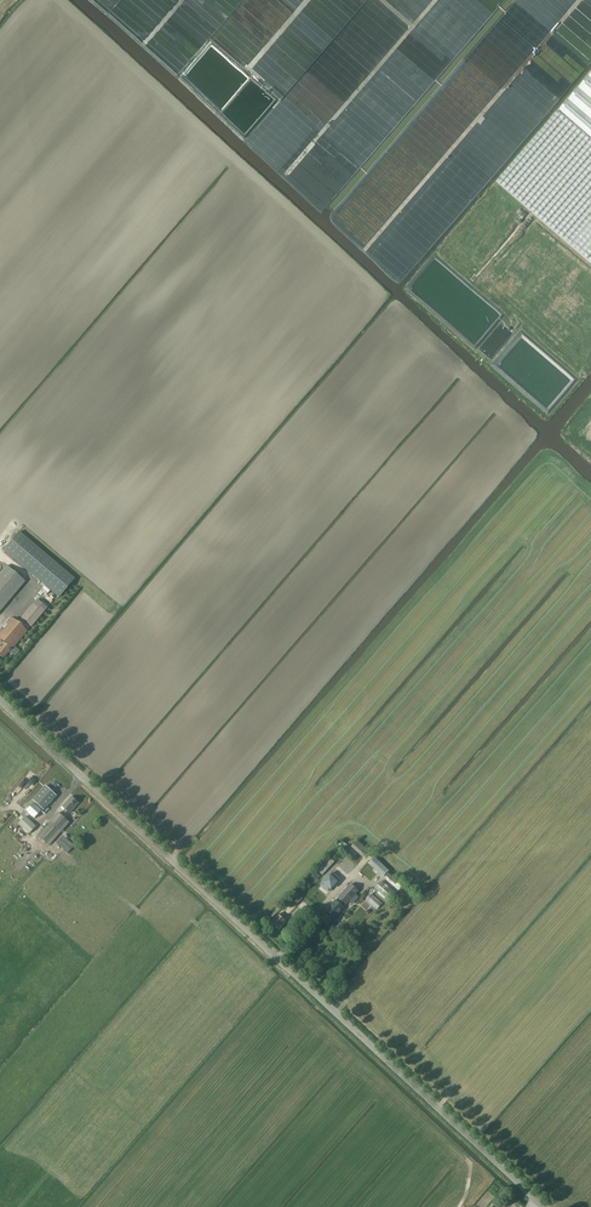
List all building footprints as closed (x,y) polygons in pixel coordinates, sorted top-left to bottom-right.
[(496,183),(590,265),(590,73),(496,183)] [(19,532),(3,550),(59,597),(74,579),(19,532)] [(0,573),(0,612),(25,582),(6,566),(0,573)] [(31,627),(47,608),(37,600),(22,618),(31,627)] [(12,655),(14,657),(19,651),(14,646),(27,631),(12,619),(0,633),(0,641),(3,643),(0,646),(0,657),(2,659),(8,652),(12,655)] [(46,786),(33,800),(44,810),(57,796),(46,786)] [(70,813),(79,803),(71,796),(62,807),(66,810),(64,811),(66,812),(67,811),(70,813)] [(27,812),(34,819),(42,811),(35,804),(27,812)] [(50,845),(70,822),(59,813),(39,836),(50,845)] [(29,834),(36,827),(26,816),(19,823),(29,834)] [(57,844),(68,853),(75,846),(64,837),(57,844)] [(336,844),(354,859),(358,854),(340,839),(336,844)] [(368,850),(358,841),(352,847),(362,857),(368,850)] [(323,875),(335,862),(328,856),(316,869),(323,875)] [(370,862),(384,876),(389,871),(375,857),(370,862)] [(311,875),(316,881),(320,876),(315,871),(311,875)] [(388,873),(386,876),(395,884),(397,881),(388,873)] [(330,875),(318,889),(326,895),(338,882),(330,875)] [(396,893),(382,881),(374,890),(388,902),(396,893)] [(338,898),(346,905),(358,891),(351,884),(338,898)] [(298,894),(291,902),(296,906),(303,898),(298,894)] [(371,894),(366,900),(377,910),(382,904),(371,894)] [(341,916),(339,914),(344,908),(344,907),(346,905),(338,898),(336,900),(335,900),(326,911),(335,918),(338,920),(341,916)] [(279,927),(285,920),(282,917),(284,915),(281,912),(273,922),(279,927)] [(323,912),(319,917),(328,925),(329,923),(331,924),(333,922),(332,921),(332,920),(323,912)]
